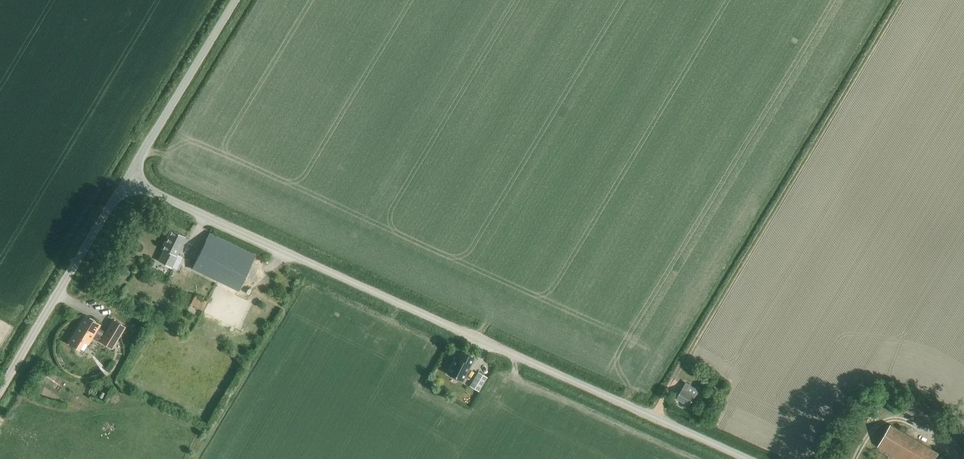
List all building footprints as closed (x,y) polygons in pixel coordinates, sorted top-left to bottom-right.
[(165,248),(159,260),(177,269),(183,256),(178,254),(186,237),(171,229),(162,246),(165,248)] [(209,233),(192,269),(238,291),(251,264),(256,255),(209,233)] [(190,303),(202,310),(207,301),(195,294),(190,303)] [(204,320),(222,326),(229,302),(211,297),(204,320)] [(75,332),(69,341),(84,350),(93,335),(100,340),(112,348),(125,327),(113,320),(106,332),(98,327),(99,325),(85,316),(80,323),(81,324),(78,328),(76,330),(74,332),(75,332)] [(455,357),(447,373),(462,380),(473,358),(462,352),(458,359),(455,357)] [(478,372),(470,386),(478,391),(487,377),(478,372)] [(676,398),(689,404),(697,389),(684,382),(676,398)] [(939,453),(892,424),(878,446),(900,458),(935,458),(939,453)]
